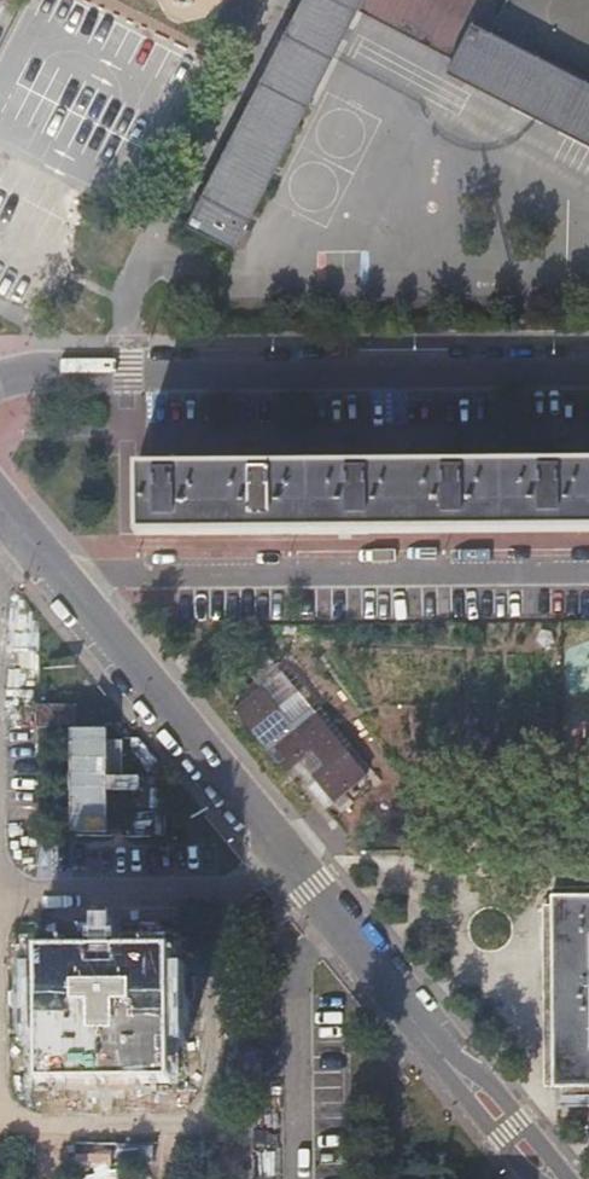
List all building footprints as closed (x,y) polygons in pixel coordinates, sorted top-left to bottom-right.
[(188,222),(236,248),(358,9),(452,58),(447,69),(588,142),(588,0),(302,0),(188,222)] [(133,467),(133,534),(588,531),(588,464),(133,467)] [(365,775),(264,652),(243,669),(259,688),(232,709),(284,773),(291,768),(324,809),(365,775)] [(76,706),(34,705),(34,728),(75,730),(76,706)] [(551,898),(550,1090),(555,1090),(555,1107),(588,1107),(588,898),(551,898)] [(36,1084),(169,1085),(170,953),(37,952),(36,1084)]
